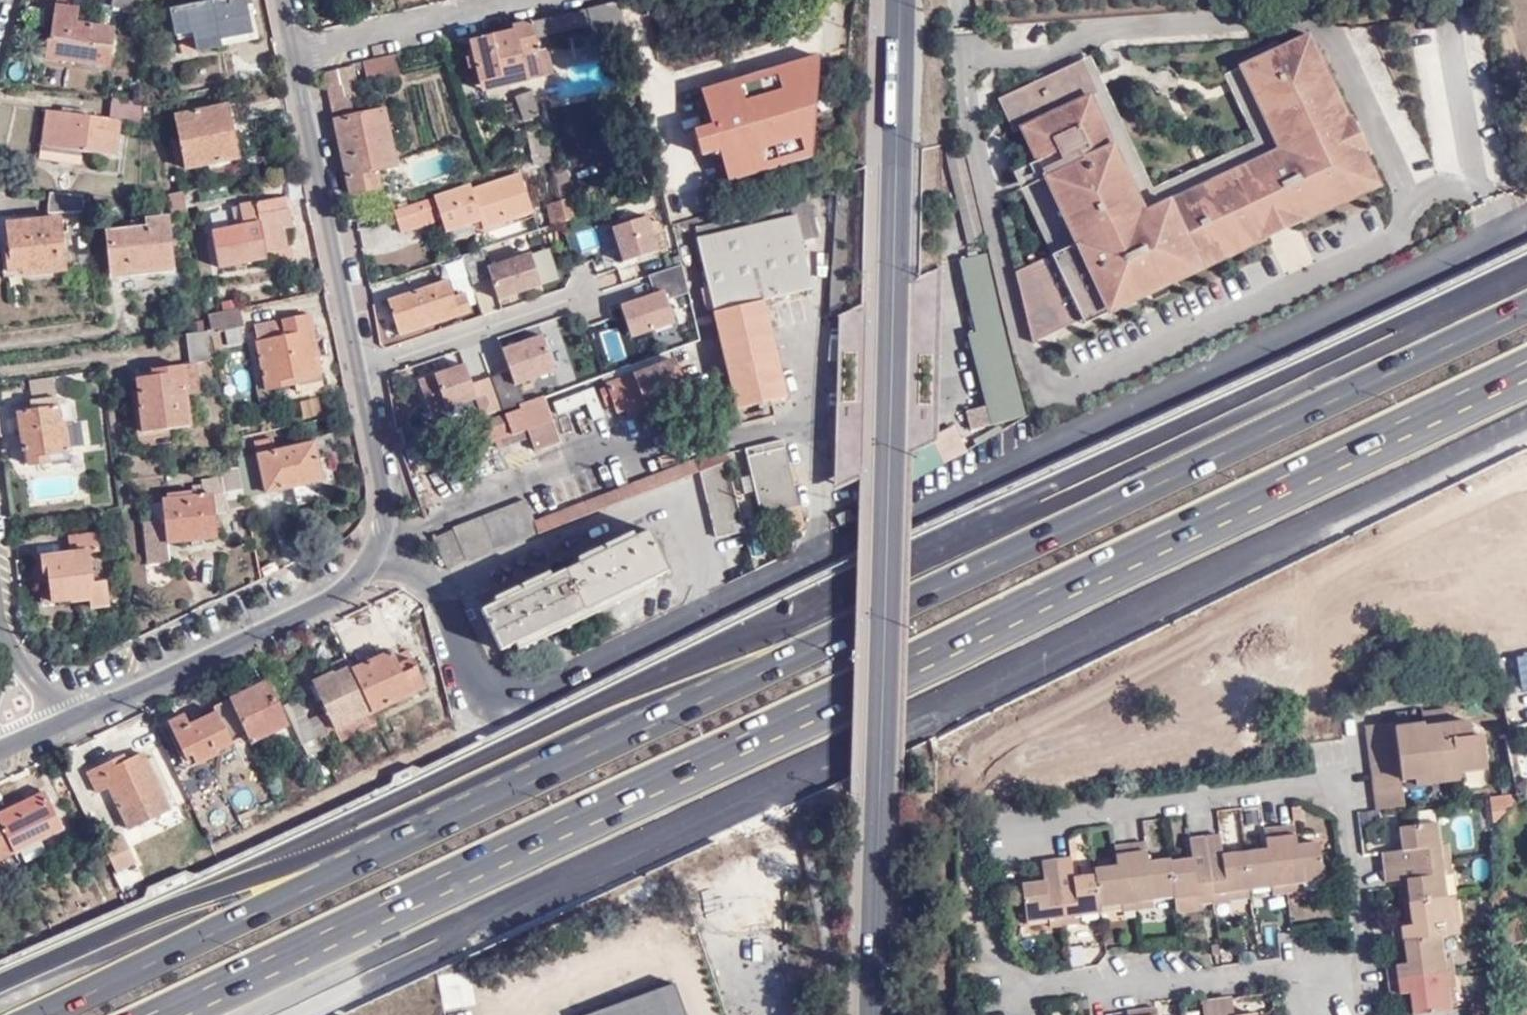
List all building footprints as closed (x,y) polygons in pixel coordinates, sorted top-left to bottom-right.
[(145,0),(112,0),(111,5),(145,9),(145,0)] [(251,31),(245,0),(213,0),(171,9),(176,32),(193,28),(195,34),(198,50),(220,45),(219,38),(251,31)] [(469,37),(461,39),(462,46),(471,45),(474,56),(476,68),(478,78),(506,72),(508,86),(551,75),(545,49),(537,51),(535,39),(591,24),(597,48),(622,42),(624,50),(632,48),(621,0),(512,26),(512,31),(471,41),(469,37)] [(78,7),(56,4),(51,35),(49,35),(45,55),(108,64),(114,27),(76,22),(78,7)] [(193,28),(176,32),(178,38),(195,34),(193,28)] [(257,30),(251,31),(219,38),(220,45),(259,38),(257,30)] [(1150,290),(1267,236),(1317,213),(1312,205),(1336,193),(1340,202),(1380,184),(1364,150),(1368,149),(1353,115),(1349,117),(1310,33),(1281,47),(1270,52),(1241,65),(1280,149),(1268,155),(1273,164),(1240,180),(1239,176),(1205,191),(1201,183),(1144,210),(1090,94),(1099,90),(1083,56),(998,95),(1014,129),(1022,125),(1045,174),(1045,175),(1076,241),(1015,269),(1032,339),(1081,317),(1084,322),(1135,298),(1132,293),(1130,288),(1145,280),(1150,290)] [(1144,210),(1201,183),(1205,191),(1239,176),(1240,180),(1273,164),(1268,155),(1280,149),(1241,65),(1225,73),(1255,139),(1153,186),(1091,52),(1083,56),(1099,90),(1090,94),(1144,210)] [(394,55),(363,63),(367,84),(398,76),(394,55)] [(721,149),(730,179),(812,154),(824,55),(703,91),(714,125),(696,130),(703,154),(721,149)] [(476,68),(474,56),(465,58),(468,69),(476,68)] [(350,98),(350,100),(357,99),(351,69),(324,71),(328,89),(341,86),(344,99),(350,98)] [(506,72),(478,78),(482,93),(508,86),(506,72)] [(328,89),(350,195),(381,189),(376,169),(398,166),(384,101),(363,105),(364,113),(353,115),(350,100),(350,98),(344,99),(341,86),(328,89)] [(120,98),(142,101),(142,93),(121,91),(120,98)] [(540,115),(530,92),(517,97),(524,120),(540,115)] [(120,98),(112,97),(110,116),(48,108),(42,144),(81,150),(116,155),(120,120),(141,122),(142,111),(142,101),(120,98)] [(235,103),(228,104),(239,157),(246,155),(235,103)] [(239,157),(228,104),(176,114),(186,168),(239,157)] [(538,124),(527,127),(532,144),(544,140),(538,124)] [(79,163),(81,150),(42,144),(41,158),(79,163)] [(483,227),(533,209),(522,174),(473,191),(471,186),(434,198),(441,219),(446,231),(480,218),(483,227)] [(1051,252),(1076,241),(1045,175),(1045,174),(1036,178),(1021,186),(1051,252)] [(186,209),(182,190),(169,193),(173,212),(186,209)] [(85,216),(82,194),(50,191),(48,212),(85,216)] [(250,251),(264,249),(286,245),(282,226),(292,224),(286,195),(240,204),(244,223),(210,230),(217,267),(252,260),(250,251)] [(573,196),(559,200),(564,221),(579,217),(573,196)] [(420,203),(426,223),(441,219),(434,198),(420,203)] [(564,221),(559,200),(547,204),(551,225),(564,221)] [(811,201),(789,206),(791,216),(698,237),(737,407),(785,397),(763,299),(811,289),(800,241),(819,237),(811,201)] [(420,203),(393,213),(400,233),(426,223),(420,203)] [(791,216),(789,206),(695,227),(698,237),(791,216)] [(612,226),(624,262),(659,251),(648,215),(612,226)] [(61,216),(7,222),(11,248),(7,248),(9,270),(24,269),(24,275),(66,270),(61,216)] [(147,227),(107,231),(112,275),(172,268),(167,216),(146,218),(147,227)] [(532,253),(488,268),(482,248),(463,255),(473,284),(491,277),(498,299),(542,284),(532,253)] [(266,258),(264,249),(250,251),(252,260),(266,258)] [(1020,419),(1027,416),(987,252),(961,258),(977,329),(968,332),(991,424),(1019,418),(1020,419)] [(682,264),(650,275),(656,294),(621,306),(632,336),(675,321),(667,299),(689,292),(682,264)] [(464,293),(461,293),(454,296),(451,288),(449,281),(389,300),(400,335),(470,313),(464,293)] [(454,296),(461,293),(458,286),(451,288),(454,296)] [(248,323),(244,306),(207,314),(211,330),(215,353),(227,351),(223,328),(248,323)] [(257,340),(266,382),(268,389),(271,388),(296,383),(298,389),(325,384),(311,313),(282,319),(286,334),(277,336),(273,321),(258,324),(261,339),(257,340)] [(217,359),(215,353),(211,330),(187,333),(190,362),(151,367),(152,374),(137,377),(139,389),(144,431),(170,428),(191,425),(187,394),(202,392),(198,363),(217,359)] [(511,371),(492,378),(504,412),(526,403),(519,384),(556,371),(543,335),(503,350),(511,371)] [(609,388),(614,402),(618,413),(627,409),(629,415),(687,394),(675,361),(608,386),(609,388)] [(489,417),(504,412),(492,378),(472,385),(466,365),(419,381),(430,414),(477,398),(484,419),(489,417)] [(19,410),(24,448),(28,448),(30,463),(50,460),(49,453),(70,450),(67,421),(61,422),(59,405),(65,404),(64,397),(58,398),(55,377),(31,379),(30,379),(34,401),(33,401),(34,408),(19,410)] [(268,389),(266,382),(260,384),(263,403),(274,402),(271,388),(268,389)] [(605,405),(614,402),(609,388),(601,391),(605,405)] [(171,436),(170,428),(144,431),(139,389),(132,389),(138,439),(171,436)] [(484,419),(460,428),(469,452),(500,441),(527,431),(530,438),(535,452),(559,443),(543,397),(526,403),(519,406),(520,410),(491,421),(489,417),(484,419)] [(969,431),(986,427),(981,407),(964,410),(969,431)] [(834,408),(833,484),(855,484),(856,408),(834,408)] [(527,431),(500,441),(503,447),(530,438),(527,431)] [(246,448),(235,450),(238,466),(244,494),(294,484),(298,502),(323,497),(320,478),(328,477),(324,456),(319,457),(316,440),(275,449),(272,438),(255,442),(259,458),(249,460),(246,448)] [(745,447),(760,515),(783,511),(791,546),(803,527),(784,439),(745,447)] [(49,453),(50,460),(72,457),(70,450),(49,453)] [(644,492),(701,471),(696,459),(640,482),(644,492)] [(716,538),(745,531),(728,460),(701,470),(716,538)] [(229,508),(247,505),(244,494),(238,466),(221,467),(223,478),(226,493),(229,508)] [(219,494),(226,493),(223,478),(216,480),(219,494)] [(608,507),(644,492),(640,482),(604,495),(608,507)] [(191,534),(191,540),(191,545),(201,544),(201,538),(218,538),(214,494),(203,494),(202,485),(196,486),(197,489),(168,493),(168,498),(162,499),(165,520),(144,520),(148,562),(168,562),(168,541),(167,534),(191,534)] [(539,534),(608,507),(604,495),(534,523),(538,532),(539,534)] [(433,539),(447,570),(467,562),(467,560),(538,532),(534,523),(526,502),(433,539)] [(834,517),(838,526),(852,520),(847,510),(834,517)] [(598,555),(565,571),(583,610),(667,570),(649,531),(613,549),(611,543),(596,549),(598,555)] [(51,575),(52,584),(54,599),(72,598),(71,600),(90,598),(91,605),(109,602),(106,579),(93,581),(90,548),(97,547),(96,534),(71,538),(73,554),(39,558),(41,576),(51,575)] [(583,610),(565,571),(531,587),(528,582),(515,588),(517,593),(481,610),(500,649),(583,610)] [(42,585),(52,584),(51,575),(41,576),(42,585)] [(392,651),(352,669),(372,711),(426,686),(417,668),(403,674),(392,651)] [(327,711),(309,720),(316,737),(317,737),(336,729),(341,740),(377,722),(372,711),(352,669),(350,666),(347,667),(342,656),(328,662),(334,672),(312,681),(327,711)] [(263,674),(227,692),(229,697),(266,680),(263,674)] [(266,680),(229,697),(247,736),(255,752),(271,745),(269,741),(278,736),(275,730),(287,724),(266,680)] [(247,736),(229,697),(212,705),(215,710),(188,723),(183,714),(170,720),(186,756),(192,753),(196,763),(219,753),(217,750),(247,736)] [(309,720),(298,698),(283,705),(302,744),(316,737),(309,720)] [(1364,727),(1369,763),(1374,811),(1402,808),(1398,781),(1483,769),(1479,736),(1468,737),(1466,722),(1445,725),(1442,710),(1432,711),(1433,720),(1420,721),(1421,724),(1392,728),(1391,722),(1364,727)] [(1420,713),(1420,721),(1433,720),(1432,711),(1420,713)] [(316,737),(302,744),(307,755),(322,748),(317,737),(316,737)] [(114,765),(111,759),(88,769),(97,790),(109,785),(129,826),(169,808),(142,752),(126,759),(114,765)] [(192,753),(186,756),(180,759),(184,769),(196,763),(192,753)] [(123,754),(111,759),(114,765),(126,759),(123,754)] [(0,812),(0,819),(15,851),(53,833),(51,828),(61,823),(45,791),(0,812)] [(1498,820),(1515,799),(1515,795),(1491,798),(1494,820),(1498,820)] [(1516,803),(1518,811),(1518,813),(1526,811),(1526,797),(1515,799),(1516,803)] [(1518,813),(1518,811),(1511,819),(1514,833),(1521,832),(1518,813)] [(0,819),(0,858),(15,851),(0,819)] [(63,828),(61,823),(51,828),(53,833),(63,828)] [(1457,935),(1456,918),(1448,919),(1445,898),(1442,875),(1450,874),(1447,844),(1438,845),(1435,823),(1398,828),(1400,850),(1380,853),(1383,883),(1405,880),(1410,924),(1390,927),(1392,943),(1402,942),(1404,963),(1384,965),(1388,994),(1409,993),(1411,1014),(1448,1010),(1446,987),(1453,986),(1450,958),(1442,959),(1439,936),(1457,935)] [(1329,880),(1324,844),(1303,847),(1300,828),(1272,831),(1273,851),(1230,857),(1227,837),(1195,841),(1198,861),(1177,864),(1176,861),(1143,865),(1141,845),(1111,849),(1113,869),(1091,871),(1091,876),(1069,879),(1066,858),(1038,861),(1039,883),(1018,885),(1022,922),(1044,919),(1045,926),(1075,923),(1074,916),(1096,913),(1095,908),(1117,905),(1119,912),(1149,909),(1148,902),(1180,897),(1181,901),(1203,898),(1204,905),(1234,901),(1234,894),(1278,887),(1279,895),(1307,891),(1306,884),(1329,880)] [(122,832),(102,841),(115,869),(135,859),(122,832)] [(1448,919),(1456,918),(1454,897),(1445,898),(1448,919)] [(1521,940),(1518,924),(1508,927),(1511,943),(1521,940)] [(1250,1012),(1230,1014),(1227,994),(1198,998),(1200,1014),(1251,1014),(1250,1012)] [(1154,1004),(1126,1008),(1126,1014),(1155,1014),(1154,1004)]
